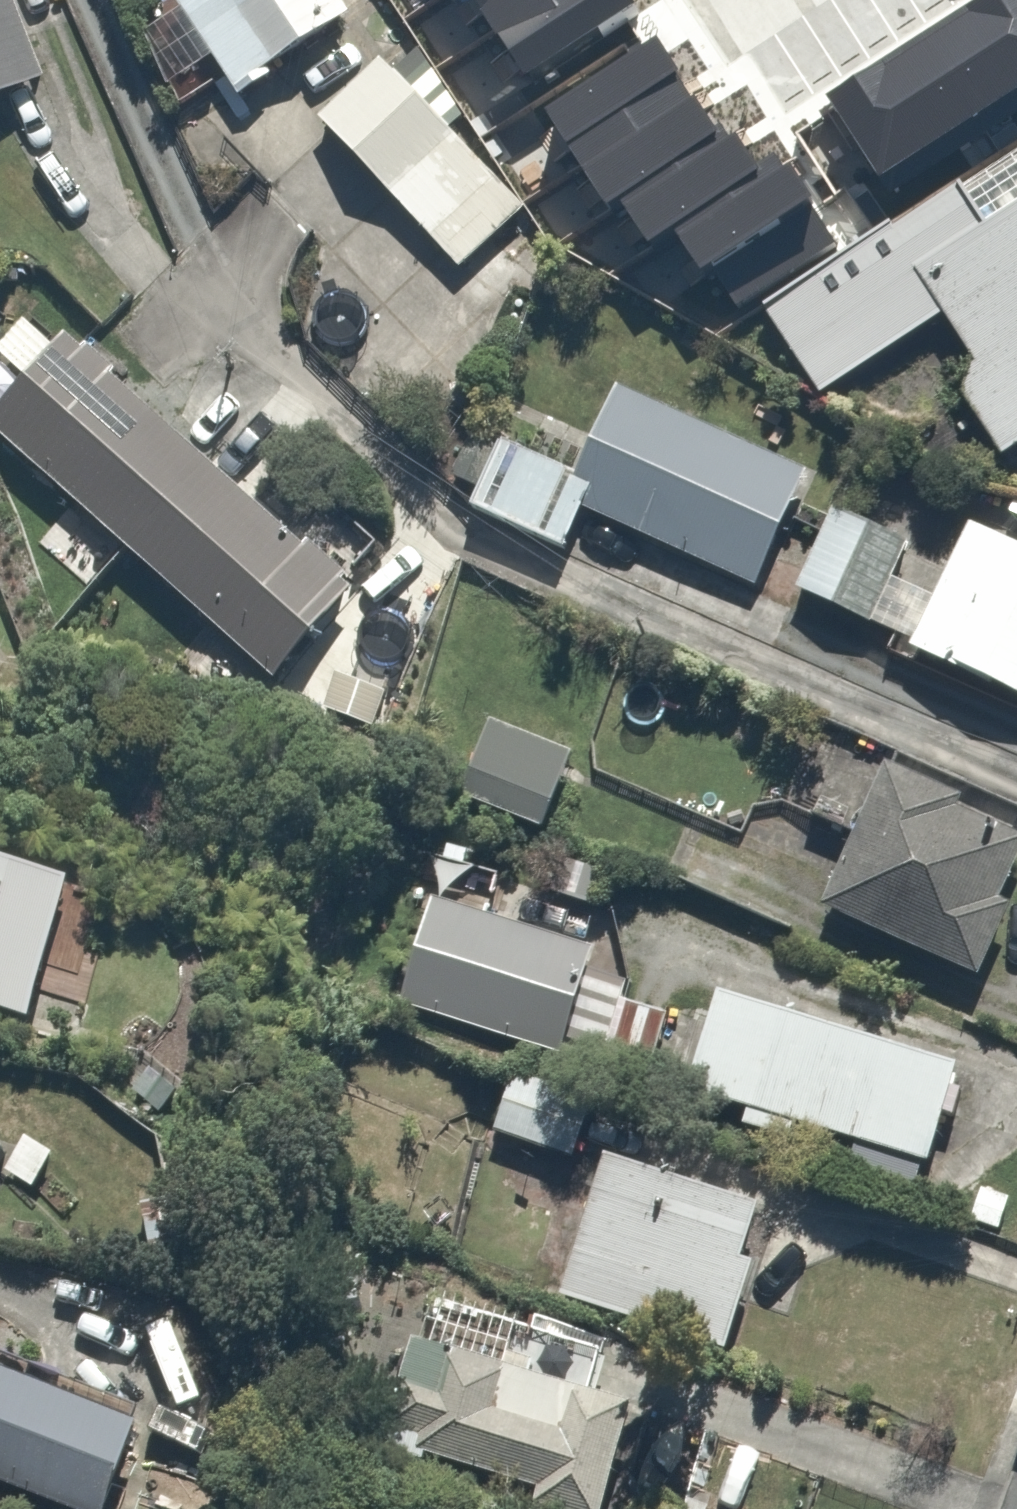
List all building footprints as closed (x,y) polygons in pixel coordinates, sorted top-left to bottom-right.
[(56,0),(0,0),(0,113),(88,77),(56,0)] [(181,0),(247,102),(371,22),(357,0),(181,0)] [(1016,463),(1016,222),(990,241),(903,114),(843,155),(764,39),(627,132),(690,224),(736,192),(776,250),(734,279),(825,412),(953,325),(986,374),(964,389),(1015,464),(1016,463)] [(390,52),(321,113),(468,276),(536,215),(390,52)] [(76,343),(0,437),(0,451),(284,681),(367,578),(76,343)] [(764,596),(819,475),(621,385),(578,479),(500,444),(473,504),(575,551),(590,518),(764,596)] [(992,491),(918,648),(1016,695),(1016,502),(992,491)] [(942,544),(840,499),(800,590),(901,635),(942,544)] [(9,620),(0,608),(0,627),(9,620)] [(591,760),(495,719),(461,799),(557,840),(591,760)] [(1016,931),(1016,827),(882,773),(839,880),(708,828),(683,890),(812,941),(823,914),(996,983),(1016,931)] [(61,1036),(86,958),(55,949),(75,886),(0,862),(0,1016),(61,1036)] [(580,1048),(639,1072),(662,1012),(610,991),(618,970),(439,900),(401,996),(574,1064),(580,1048)] [(973,1064),(721,997),(692,1105),(945,1172),(973,1064)] [(584,1092),(515,1068),(493,1129),(562,1154),(584,1092)] [(9,1249),(22,1168),(0,1165),(0,1248),(9,1249)] [(786,1226),(609,1167),(566,1294),(743,1354),(786,1226)] [(620,1354),(427,1298),(387,1438),(579,1494),(620,1354)] [(0,1359),(0,1491),(48,1508),(129,1508),(163,1419),(0,1359)]
